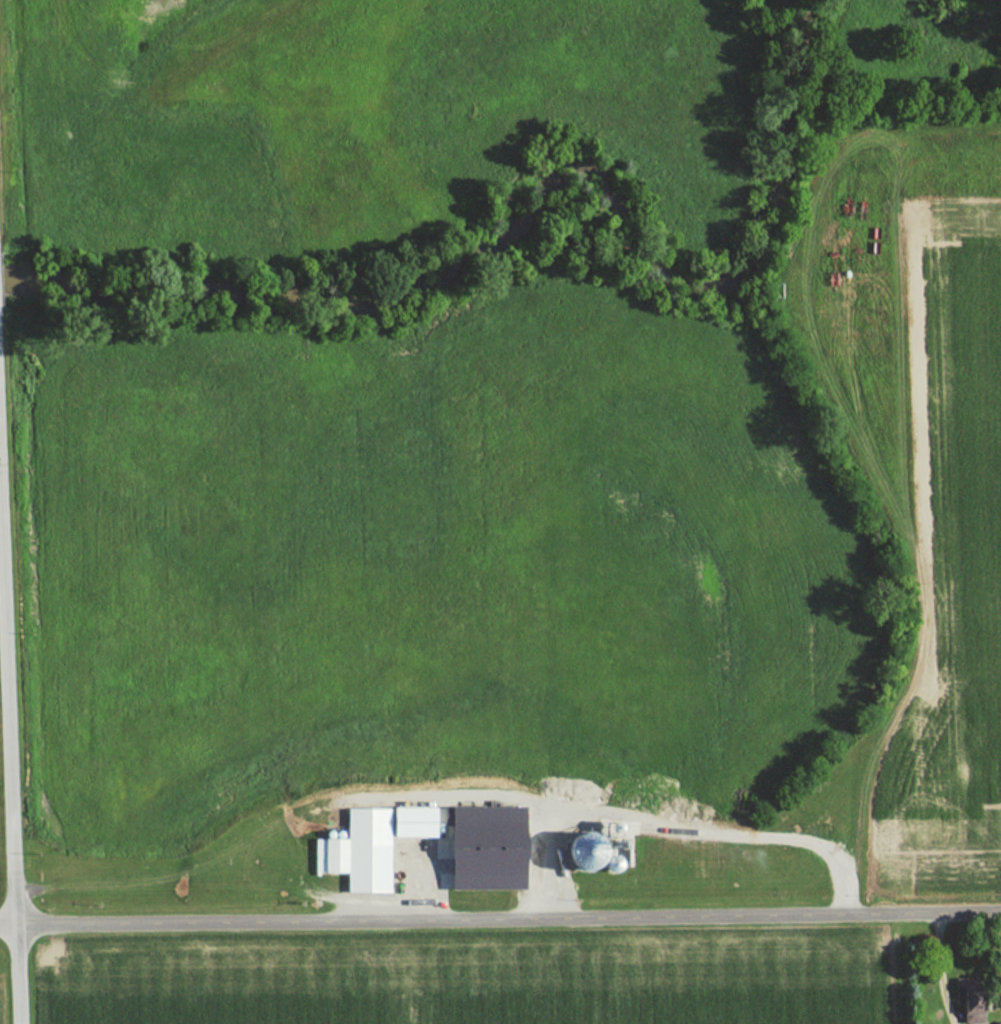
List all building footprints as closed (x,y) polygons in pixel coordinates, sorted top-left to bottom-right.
[(441,890),(518,889),(518,874),(515,874),(515,860),(520,860),(520,807),(440,807),(441,890)] [(340,809),(340,839),(308,840),(309,874),(340,873),(340,893),(386,893),(385,838),(430,838),(430,808),(340,809)] [(968,1023),(976,1023),(977,1008),(969,1007),(969,1015),(963,1015),(963,1023),(968,1023)]
